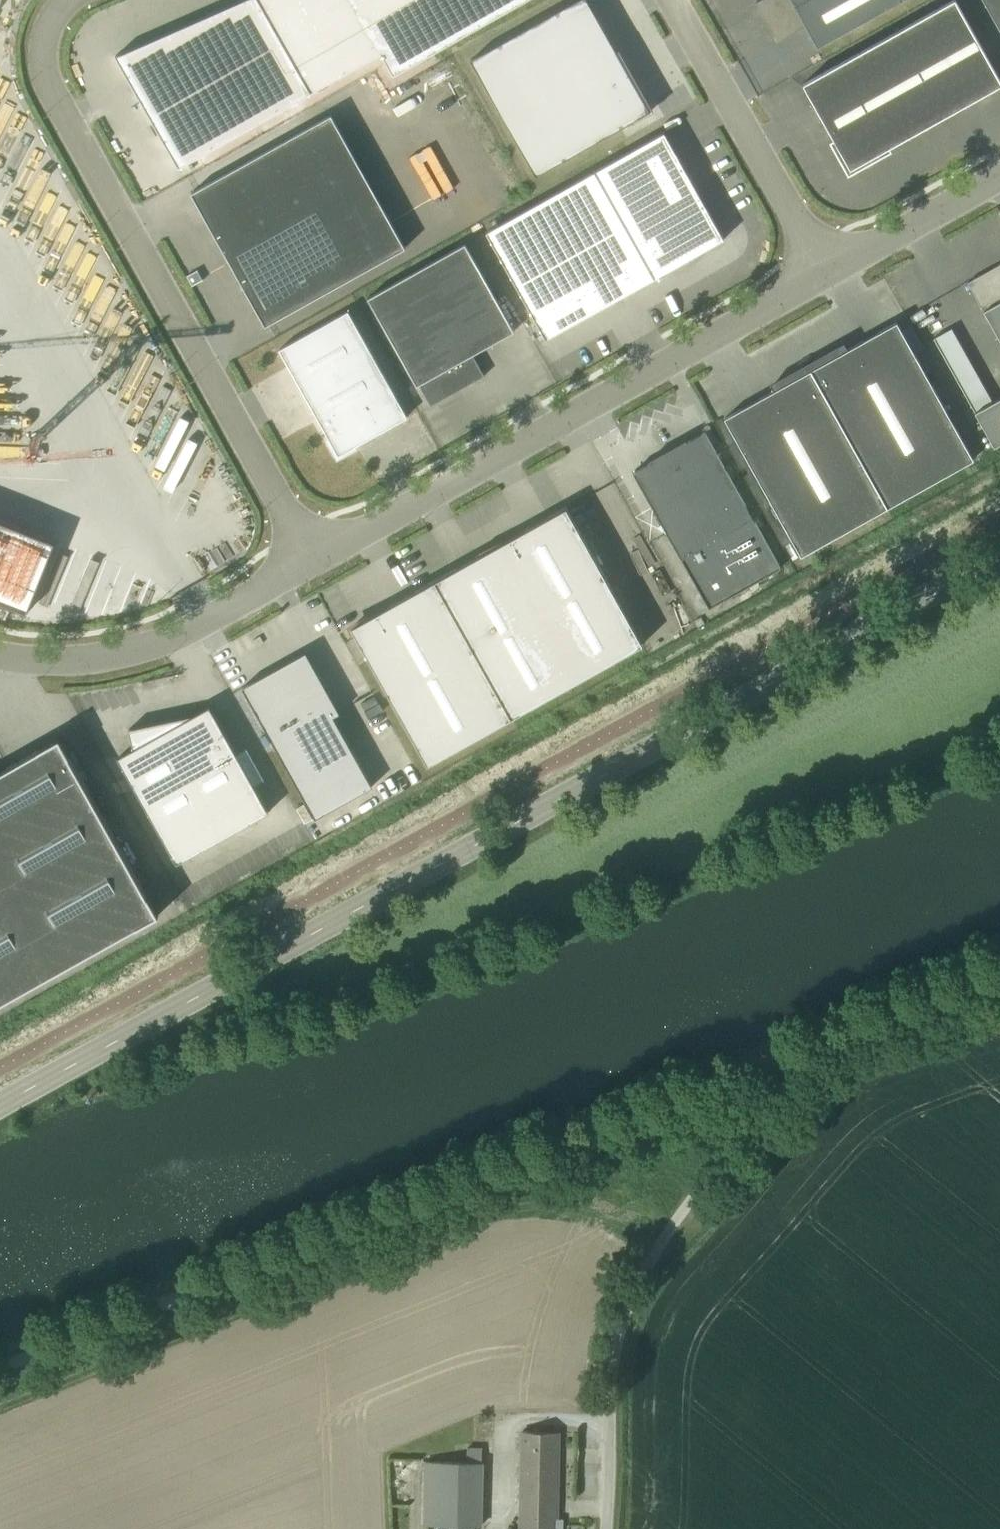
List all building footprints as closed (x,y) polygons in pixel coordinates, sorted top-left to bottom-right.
[(311,92),(381,52),(393,74),(524,0),(240,0),(115,55),(178,167),(311,92)] [(633,120),(633,121),(654,109),(619,48),(617,49),(589,0),(573,0),(470,58),(536,175),(633,120)] [(756,1),(778,40),(798,29),(797,27),(805,23),(818,46),(901,0),(757,0),(756,1)] [(889,146),(999,84),(999,79),(956,0),(952,0),(803,83),(834,139),(830,141),(848,175),(892,150),(889,146)] [(999,29),(999,0),(984,0),(999,29)] [(331,114),(191,192),(265,325),(405,247),(331,114)] [(664,132),(594,171),(614,207),(684,168),(664,132)] [(684,168),(614,207),(634,242),(704,202),(684,168)] [(559,190),(619,297),(654,278),(634,242),(614,207),(594,171),(559,190)] [(559,190),(524,210),(584,317),(619,297),(559,190)] [(704,202),(634,242),(654,278),(724,239),(704,202)] [(584,317),(524,210),(486,231),(546,338),(584,317)] [(514,330),(465,242),(368,297),(417,385),(419,384),(431,405),(485,375),(473,354),(514,330)] [(976,296),(999,339),(999,263),(974,278),(982,292),(976,296)] [(329,437),(339,454),(355,445),(356,445),(407,416),(348,310),(279,349),(329,437)] [(811,369),(887,507),(974,459),(897,321),(848,349),(846,346),(843,347),(845,350),(811,369)] [(772,387),(774,390),(724,417),(801,555),(887,507),(811,369),(776,389),(775,385),(772,387)] [(975,412),(994,447),(999,443),(999,398),(975,412)] [(668,449),(717,537),(753,517),(705,431),(687,441),(686,439),(683,441),(684,443),(671,451),(669,448),(668,449)] [(681,557),(717,537),(668,449),(666,450),(668,452),(654,460),(652,458),(649,459),(651,461),(633,471),(681,557)] [(483,552),(391,604),(353,625),(356,631),(430,763),(646,642),(568,504),(526,528),(483,552)] [(709,607),(745,587),(781,567),(753,517),(717,537),(681,557),(709,607)] [(242,687),(316,818),(373,786),(334,716),(340,712),(306,651),(242,687)] [(269,811),(254,784),(236,753),(210,705),(207,707),(208,711),(129,729),(134,752),(121,755),(118,757),(177,862),(269,811)] [(159,914),(60,737),(0,770),(0,1003),(159,914)] [(160,1060),(160,1050),(159,1047),(141,1055),(142,1059),(150,1065),(160,1060)] [(481,1526),(482,1462),(482,1446),(467,1446),(467,1461),(426,1461),(425,1525),(481,1526)] [(552,1517),(557,1517),(557,1499),(521,1498),(520,1528),(551,1528),(552,1517)]
